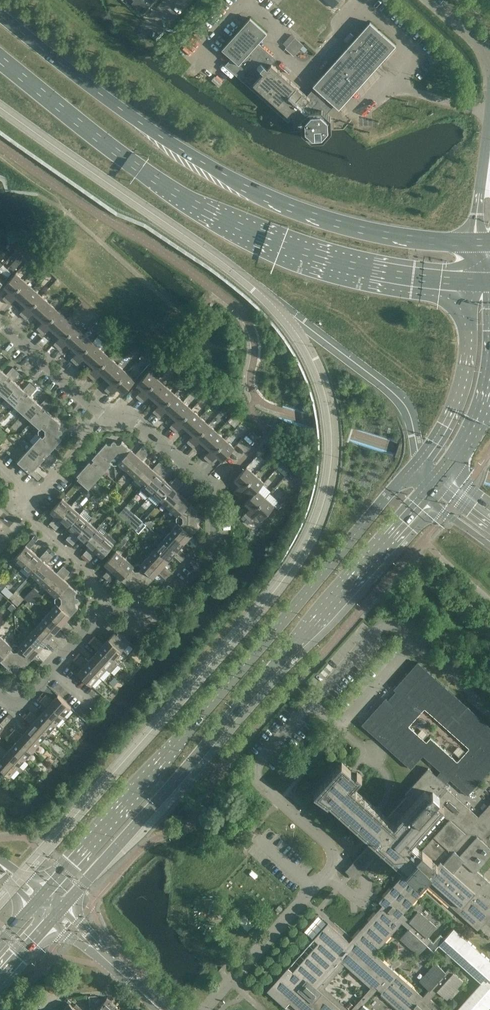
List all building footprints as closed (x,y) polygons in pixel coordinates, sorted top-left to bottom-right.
[(134,1),(132,4),(139,11),(143,7),(146,10),(154,1),(152,0),(133,0),(134,1)] [(231,59),(225,66),(288,122),(292,118),(296,114),(301,119),(301,131),(309,139),(324,139),(331,131),(330,118),(326,114),(334,106),(338,109),(395,46),(370,23),(313,86),(316,90),(308,99),(268,62),(272,57),(257,43),(266,33),(250,19),(222,50),(231,59)] [(295,54),(304,44),(292,33),(283,43),(295,54)] [(22,253),(12,262),(16,266),(25,257),(22,253)] [(16,273),(4,286),(9,291),(3,298),(6,301),(25,280),(16,273)] [(25,280),(6,301),(9,304),(16,297),(21,302),(33,288),(25,280)] [(33,288),(21,302),(26,306),(20,313),(23,316),(41,296),(33,288)] [(41,296),(23,316),(26,319),(33,312),(38,317),(50,303),(41,296)] [(50,303),(38,317),(43,321),(37,329),(40,332),(58,311),(50,303)] [(58,311),(40,332),(43,335),(50,327),(55,332),(67,319),(58,311)] [(67,319),(55,332),(60,337),(54,344),(57,347),(75,326),(67,319)] [(93,324),(88,331),(92,334),(98,327),(93,324)] [(75,326),(57,347),(60,350),(67,343),(72,347),(84,334),(75,326)] [(84,334),(72,347),(77,352),(71,359),(74,362),(92,341),(84,334)] [(92,341),(74,362),(77,365),(84,358),(89,362),(101,349),(92,341)] [(101,349),(89,362),(94,367),(88,374),(91,377),(109,357),(101,349)] [(109,357),(91,377),(94,380),(101,373),(106,378),(118,364),(109,357)] [(118,364),(106,378),(111,382),(105,390),(108,392),(126,372),(118,364)] [(16,370),(13,367),(6,374),(1,369),(0,370),(0,387),(16,370)] [(0,387),(0,392),(6,398),(18,384),(13,380),(20,373),(16,370),(0,387)] [(149,371),(137,384),(142,389),(136,396),(139,399),(158,378),(149,371)] [(126,372),(108,392),(111,396),(118,388),(123,393),(135,380),(126,372)] [(158,378),(139,399),(142,402),(149,395),(154,399),(166,386),(158,378)] [(23,389),(18,384),(6,398),(15,405),(33,385),(30,382),(23,389)] [(33,385),(15,405),(23,413),(35,400),(30,395),(37,388),(33,385)] [(166,386),(154,399),(159,404),(153,411),(156,414),(175,394),(166,386)] [(175,394),(156,414),(160,417),(166,410),(171,415),(183,401),(175,394)] [(35,400),(23,413),(31,421),(50,400),(47,397),(40,404),(35,400)] [(50,400),(31,421),(40,428),(52,415),(47,410),(54,403),(50,400)] [(183,401),(171,415),(176,419),(170,427),(173,430),(192,409),(183,401)] [(192,409),(173,430),(177,433),(183,425),(188,430),(200,416),(192,409)] [(61,423),(52,415),(40,428),(38,430),(38,433),(40,435),(41,435),(54,447),(62,438),(60,437),(59,425),(61,423)] [(200,416),(188,430),(193,435),(187,442),(190,445),(209,424),(200,416)] [(209,424),(190,445),(194,448),(200,441),(205,445),(217,432),(209,424)] [(217,432),(205,445),(210,450),(204,457),(207,460),(226,439),(217,432)] [(41,435),(40,435),(33,444),(54,462),(57,459),(49,452),(54,447),(41,435)] [(226,439),(207,460),(210,463),(217,456),(222,461),(234,447),(226,439)] [(131,449),(121,440),(120,443),(108,443),(106,441),(98,451),(111,463),(113,465),(117,464),(119,463),(131,449)] [(33,444),(25,452),(39,464),(43,459),(51,466),(54,462),(33,444)] [(131,449),(119,463),(126,469),(124,470),(125,472),(146,449),(142,445),(135,453),(131,449)] [(111,463),(98,451),(94,455),(86,449),(83,452),(106,473),(107,471),(105,470),(111,463)] [(146,449),(125,472),(127,473),(129,471),(135,477),(148,464),(142,459),(149,452),(146,449)] [(25,452),(17,461),(38,480),(41,476),(34,469),(39,464),(25,452)] [(106,473),(83,452),(80,455),(87,462),(83,467),(96,479),(103,473),(104,474),(106,473)] [(148,464),(135,477),(143,484),(141,486),(142,487),(162,464),(159,461),(152,468),(148,464)] [(162,464),(142,487),(144,488),(146,487),(153,493),(164,479),(159,474),(166,467),(162,464)] [(96,479),(83,467),(78,472),(71,466),(68,469),(82,483),(90,490),(92,489),(90,487),(96,479)] [(233,492),(236,495),(255,474),(246,467),(234,480),(240,485),(233,492)] [(247,491),(251,495),(257,490),(264,482),(255,474),(236,495),(240,498),(247,491)] [(164,479),(153,493),(160,499),(158,501),(159,502),(179,480),(176,477),(169,484),(164,479)] [(179,480),(159,502),(161,504),(163,502),(170,508),(182,495),(176,490),(183,483),(179,480)] [(244,515),(247,518),(265,497),(257,490),(251,495),(245,503),(250,508),(244,515)] [(182,495),(170,508),(176,514),(175,516),(176,517),(176,518),(190,502),(197,495),(194,492),(187,500),(182,495)] [(274,505),(265,497),(247,518),(250,521),(257,514),(262,519),(274,505)] [(49,523),(52,526),(73,504),(71,502),(70,504),(62,498),(50,511),(56,516),(49,523)] [(199,510),(190,502),(176,518),(176,520),(192,534),(200,526),(197,524),(197,512),(199,510)] [(73,504),(52,526),(56,529),(63,522),(68,526),(80,513),(73,507),(74,505),(73,504)] [(135,527),(142,521),(127,505),(121,511),(135,527)] [(80,513),(68,526),(73,531),(66,538),(69,541),(90,519),(88,518),(87,519),(80,513)] [(90,519),(69,541),(73,544),(80,537),(85,542),(96,528),(89,522),(91,520),(90,519)] [(177,524),(171,531),(184,543),(189,538),(196,544),(199,541),(192,534),(176,520),(176,521),(175,522),(177,524)] [(96,528),(85,542),(90,546),(83,553),(87,557),(107,534),(105,533),(103,535),(96,528)] [(163,536),(161,538),(184,558),(187,554),(180,548),(184,543),(171,531),(164,538),(163,536)] [(107,534),(87,557),(90,560),(97,552),(102,557),(114,544),(107,537),(108,535),(107,534)] [(16,560),(23,566),(34,553),(29,548),(36,541),(33,538),(12,560),(14,562),(16,560)] [(184,558),(161,538),(160,539),(162,541),(156,548),(169,560),(173,555),(181,561),(184,558)] [(169,560),(156,548),(149,555),(147,553),(146,555),(169,575),(172,572),(164,565),(169,560)] [(34,553),(23,566),(30,572),(28,574),(29,576),(49,553),(46,550),(40,557),(34,553)] [(103,575),(106,578),(127,556),(125,554),(123,556),(116,550),(104,563),(110,568),(103,575)] [(49,553),(29,576),(31,577),(33,575),(39,581),(51,568),(46,563),(53,556),(49,553)] [(169,575),(146,555),(145,556),(147,558),(140,565),(154,577),(158,572),(166,578),(169,575)] [(127,556),(106,578),(110,581),(117,574),(121,578),(133,565),(126,559),(128,557),(127,556)] [(133,565),(121,578),(130,586),(132,584),(144,584),(146,585),(154,577),(140,565),(138,563),(135,563),(133,565)] [(51,568),(39,581),(47,588),(45,590),(46,591),(66,568),(63,565),(56,572),(51,568)] [(66,568),(46,591),(48,592),(50,591),(56,597),(69,583),(63,579),(70,571),(66,568)] [(69,583),(56,597),(55,598),(55,602),(57,604),(70,616),(78,607),(76,605),(75,593),(77,591),(69,583)] [(34,605),(44,595),(34,587),(25,597),(34,605)] [(70,616),(57,604),(51,611),(49,609),(47,610),(70,630),(73,627),(66,620),(70,616)] [(70,630),(47,610),(46,612),(48,614),(42,621),(55,632),(60,627),(67,634),(70,630)] [(34,626),(32,627),(55,647),(58,644),(50,637),(55,632),(42,621),(35,628),(34,626)] [(134,646),(109,623),(106,627),(113,634),(108,639),(122,651),(128,644),(132,647),(134,646)] [(55,647),(32,627),(31,629),(33,631),(27,637),(40,649),(44,644),(52,651),(55,647)] [(27,637),(20,644),(19,646),(32,658),(39,665),(43,661),(35,654),(40,649),(27,637)] [(122,651),(108,639),(104,644),(97,637),(94,641),(116,661),(117,659),(116,658),(122,651)] [(0,642),(0,660),(12,647),(10,645),(3,639),(0,642)] [(116,661),(94,641),(90,644),(98,651),(93,656),(107,668),(113,661),(115,662),(116,661)] [(12,647),(0,660),(9,667),(11,665),(22,665),(24,667),(32,658),(19,646),(20,644),(18,643),(17,644),(13,644),(12,643),(10,645),(12,647)] [(107,668),(93,656),(89,661),(81,654),(78,658),(101,678),(102,676),(100,675),(107,668)] [(101,678),(78,658),(75,661),(83,668),(78,673),(91,685),(98,678),(99,679),(101,678)] [(436,776),(445,784),(450,779),(467,795),(489,770),(489,726),(418,662),(393,689),(396,691),(388,699),(386,697),(361,724),(411,769),(423,755),(440,771),(436,776)] [(71,707),(58,695),(53,701),(46,694),(43,697),(65,718),(67,716),(65,715),(71,707)] [(65,718),(43,697),(40,701),(47,707),(42,713),(56,725),(62,717),(64,719),(65,718)] [(56,725),(42,713),(38,717),(31,711),(27,714),(50,735),(51,733),(50,731),(56,725)] [(50,735),(27,714),(24,718),(32,724),(27,729),(41,741),(47,735),(49,736),(50,735)] [(10,719),(7,716),(0,723),(0,731),(10,719)] [(41,741),(27,729),(23,734),(15,728),(12,731),(35,752),(36,750),(34,748),(41,741)] [(35,752),(12,731),(9,735),(17,741),(12,746),(25,758),(32,751),(33,753),(35,752)] [(12,746),(7,751),(0,745),(0,751),(20,768),(21,767),(19,765),(25,758),(12,746)] [(0,751),(0,757),(1,758),(0,760),(0,767),(10,776),(16,768),(18,770),(20,768),(0,751)] [(419,896),(424,891),(428,886),(457,911),(478,930),(485,922),(489,916),(489,882),(489,881),(483,875),(477,870),(489,855),(489,804),(478,817),(444,786),(446,784),(445,784),(436,776),(428,768),(412,787),(405,794),(407,796),(387,818),(381,813),(375,807),(352,786),(354,784),(354,785),(362,776),(357,772),(355,774),(351,771),(350,770),(342,762),(314,793),(328,804),(329,802),(372,841),(357,858),(355,860),(353,862),(347,869),(345,870),(355,880),(357,878),(363,871),(368,866),(383,850),(400,865),(407,871),(404,874),(379,902),(382,905),(352,939),(349,942),(328,923),(313,939),(319,944),(293,973),(288,968),(267,991),(285,1007),(289,1003),(297,1009),(486,1009),(489,1005),(489,962),(461,936),(460,935),(453,928),(453,929),(445,938),(440,934),(433,942),(431,940),(428,937),(436,927),(429,920),(428,921),(417,912),(409,921),(403,915),(419,896)] [(111,1001),(107,998),(103,1002),(100,999),(96,1004),(99,1007),(96,1009),(103,1009),(111,1001)] [(103,1009),(115,1009),(117,1007),(111,1001),(103,1009)]
